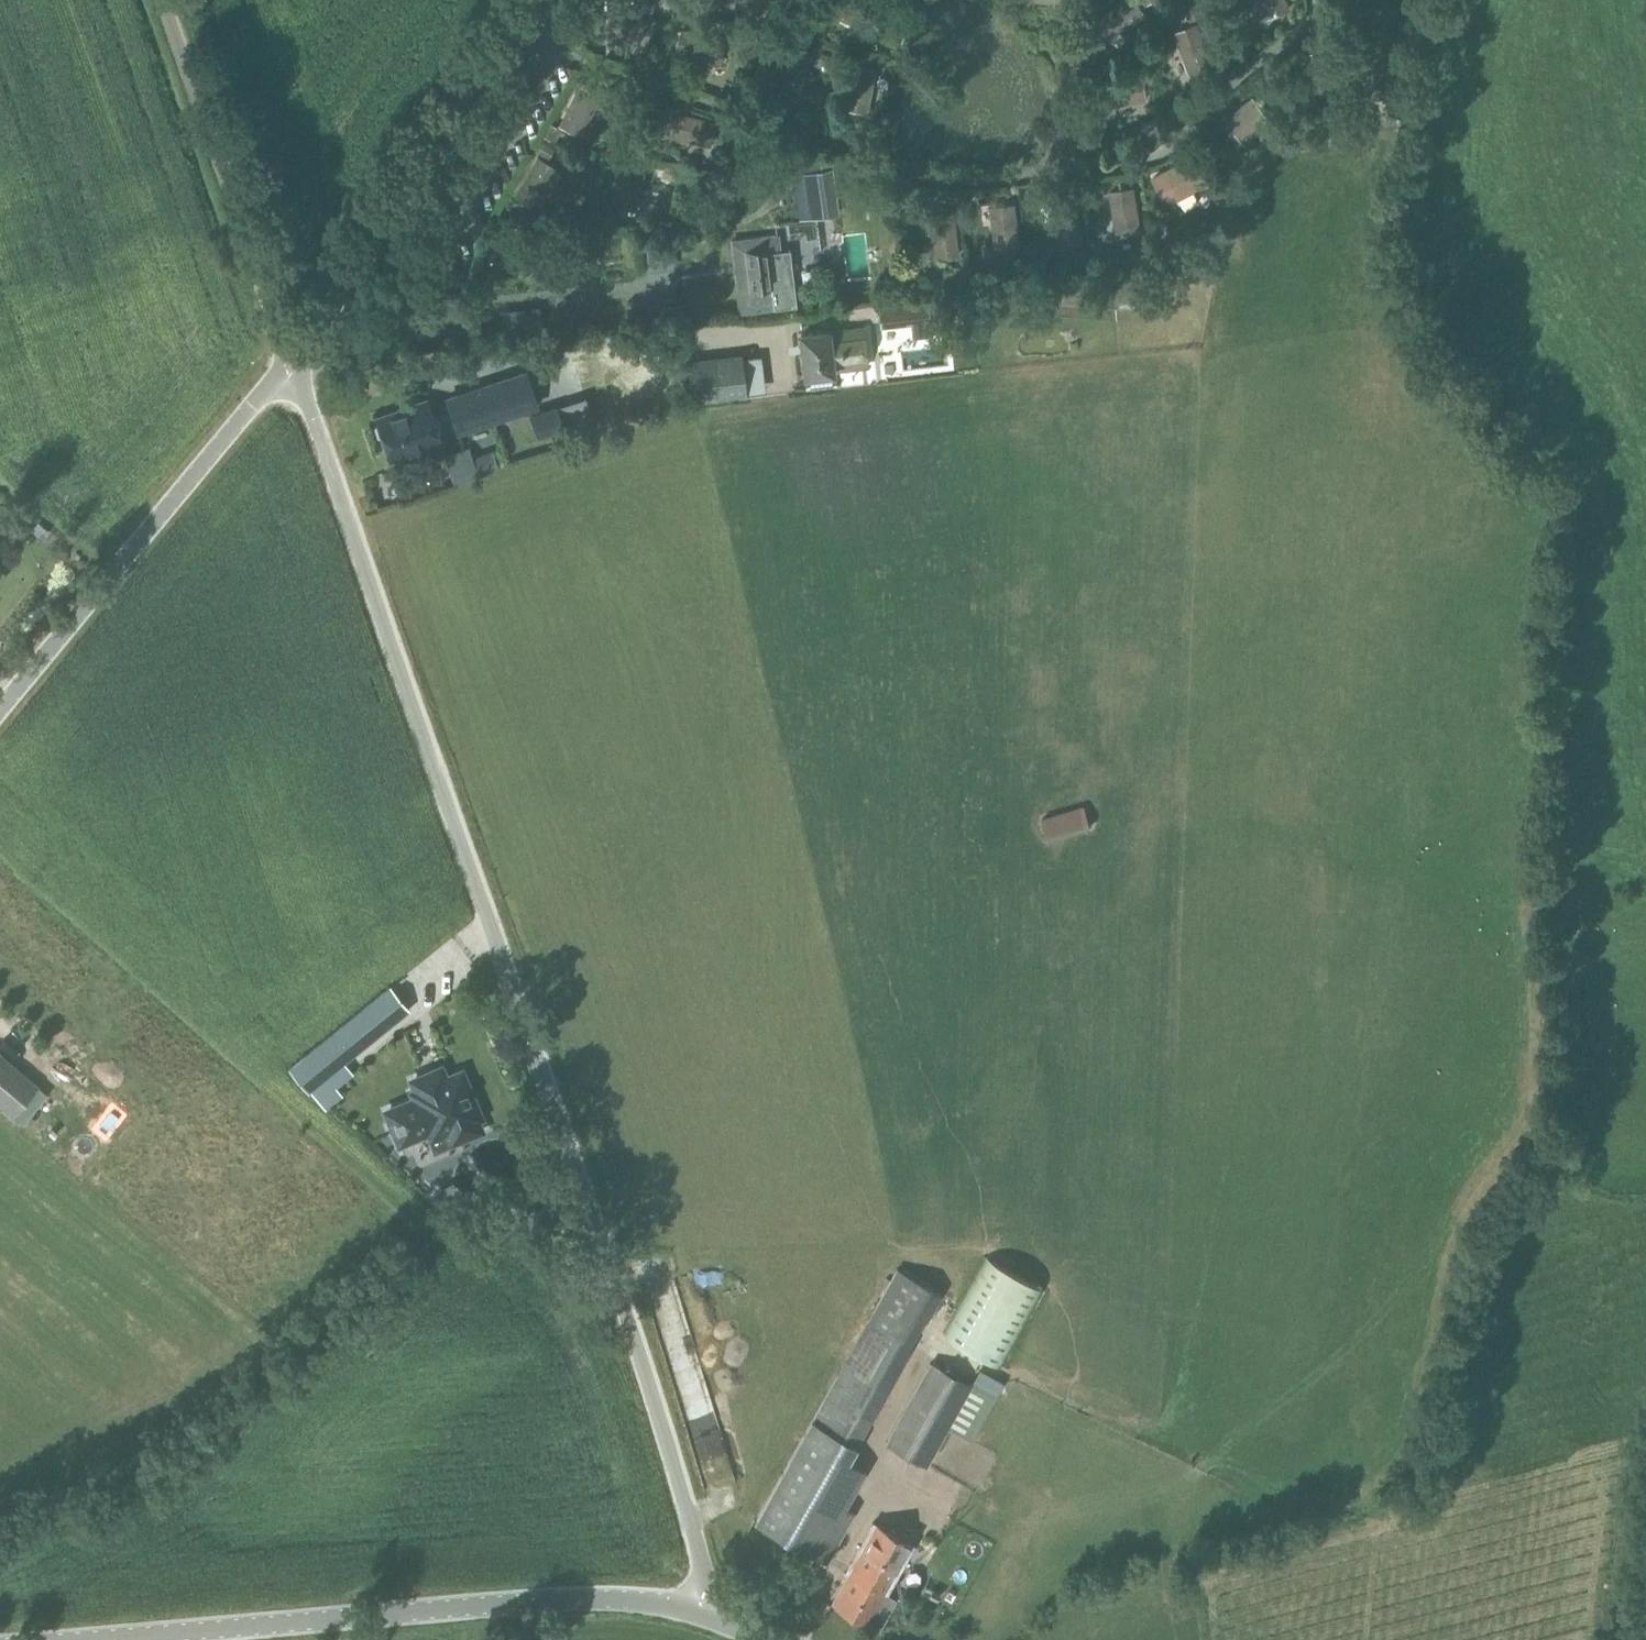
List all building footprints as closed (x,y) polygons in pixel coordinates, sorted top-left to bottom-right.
[(763,20),(769,0),(723,0),(721,6),(763,20)] [(853,0),(832,0),(824,21),(828,22),(873,39),(883,12),(853,0)] [(1147,13),(1139,0),(1125,0),(1098,16),(1109,35),(1147,13)] [(1290,0),(1266,0),(1273,18),(1294,10),(1290,0)] [(602,36),(635,52),(649,23),(616,7),(602,36)] [(1194,77),(1215,69),(1199,28),(1178,36),(1194,77)] [(672,58),(714,70),(720,48),(678,36),(672,58)] [(813,61),(786,52),(775,84),(802,93),(813,61)] [(851,67),(844,110),(869,115),(877,71),(851,67)] [(1104,109),(1150,102),(1146,76),(1100,84),(1104,109)] [(569,121),(589,132),(609,93),(590,83),(569,121)] [(1246,143),(1274,122),(1255,97),(1227,118),(1246,143)] [(720,122),(677,113),(672,135),(715,144),(720,122)] [(1157,135),(1154,120),(1142,123),(1145,137),(1157,135)] [(539,201),(562,164),(543,152),(520,189),(539,201)] [(839,214),(831,168),(829,160),(811,163),(812,171),(790,174),(796,219),(839,214)] [(621,161),(612,207),(639,212),(648,166),(621,161)] [(1206,195),(1201,167),(1168,173),(1173,201),(1206,195)] [(681,171),(667,169),(665,180),(679,182),(681,171)] [(1130,198),(1108,201),(1113,244),(1135,242),(1130,198)] [(1073,205),(1050,207),(1054,251),(1077,249),(1073,205)] [(986,213),(991,257),(1013,254),(1008,211),(986,213)] [(925,218),(928,261),(950,260),(947,216),(925,218)] [(791,251),(779,253),(777,236),(732,241),(741,311),(796,304),(791,251)] [(640,245),(643,269),(669,266),(666,242),(640,245)] [(1014,258),(1015,273),(1027,272),(1026,257),(1014,258)] [(954,281),(966,279),(964,265),(953,267),(954,281)] [(1145,277),(1120,279),(1122,305),(1147,304),(1146,297),(1155,296),(1154,280),(1145,280),(1145,277)] [(911,324),(930,322),(928,302),(909,304),(911,324)] [(899,305),(879,307),(881,327),(901,325),(899,305)] [(549,327),(547,313),(511,318),(512,331),(549,327)] [(829,331),(828,329),(801,333),(805,375),(833,372),(833,370),(867,366),(862,327),(829,331)] [(694,407),(749,398),(743,355),(689,362),(694,407)] [(526,371),(447,398),(458,431),(537,405),(526,371)] [(376,419),(378,424),(375,427),(378,436),(382,437),(390,459),(394,458),(397,461),(406,458),(407,453),(440,442),(426,401),(409,406),(410,408),(376,419)] [(492,451),(472,459),(468,447),(444,455),(455,484),(498,468),(492,451)] [(1091,827),(1085,804),(1042,817),(1049,840),(1091,827)] [(289,1067),(309,1092),(311,1091),(317,1098),(333,1085),(327,1077),(409,1009),(390,985),(289,1067)] [(11,1114),(33,1088),(10,1069),(13,1066),(0,1054),(0,1105),(11,1114)] [(417,1099),(388,1111),(392,1121),(394,1120),(398,1130),(396,1131),(400,1141),(429,1129),(436,1146),(439,1145),(435,1135),(456,1126),(460,1136),(480,1128),(476,1118),(480,1116),(462,1072),(445,1079),(441,1068),(413,1080),(418,1090),(414,1092),(417,1099)] [(451,1215),(462,1203),(442,1186),(432,1198),(451,1215)] [(1002,1367),(1045,1290),(987,1258),(944,1334),(1002,1367)] [(940,1295),(895,1269),(810,1422),(805,1430),(754,1522),(826,1561),(878,1471),(852,1456),(856,1449),(940,1295)] [(927,1465),(973,1383),(930,1360),(885,1442),(927,1465)] [(684,1418),(687,1470),(713,1468),(709,1416),(684,1418)] [(846,1572),(848,1573),(833,1600),(868,1619),(883,1592),(886,1594),(912,1545),(872,1523),(846,1572)]
